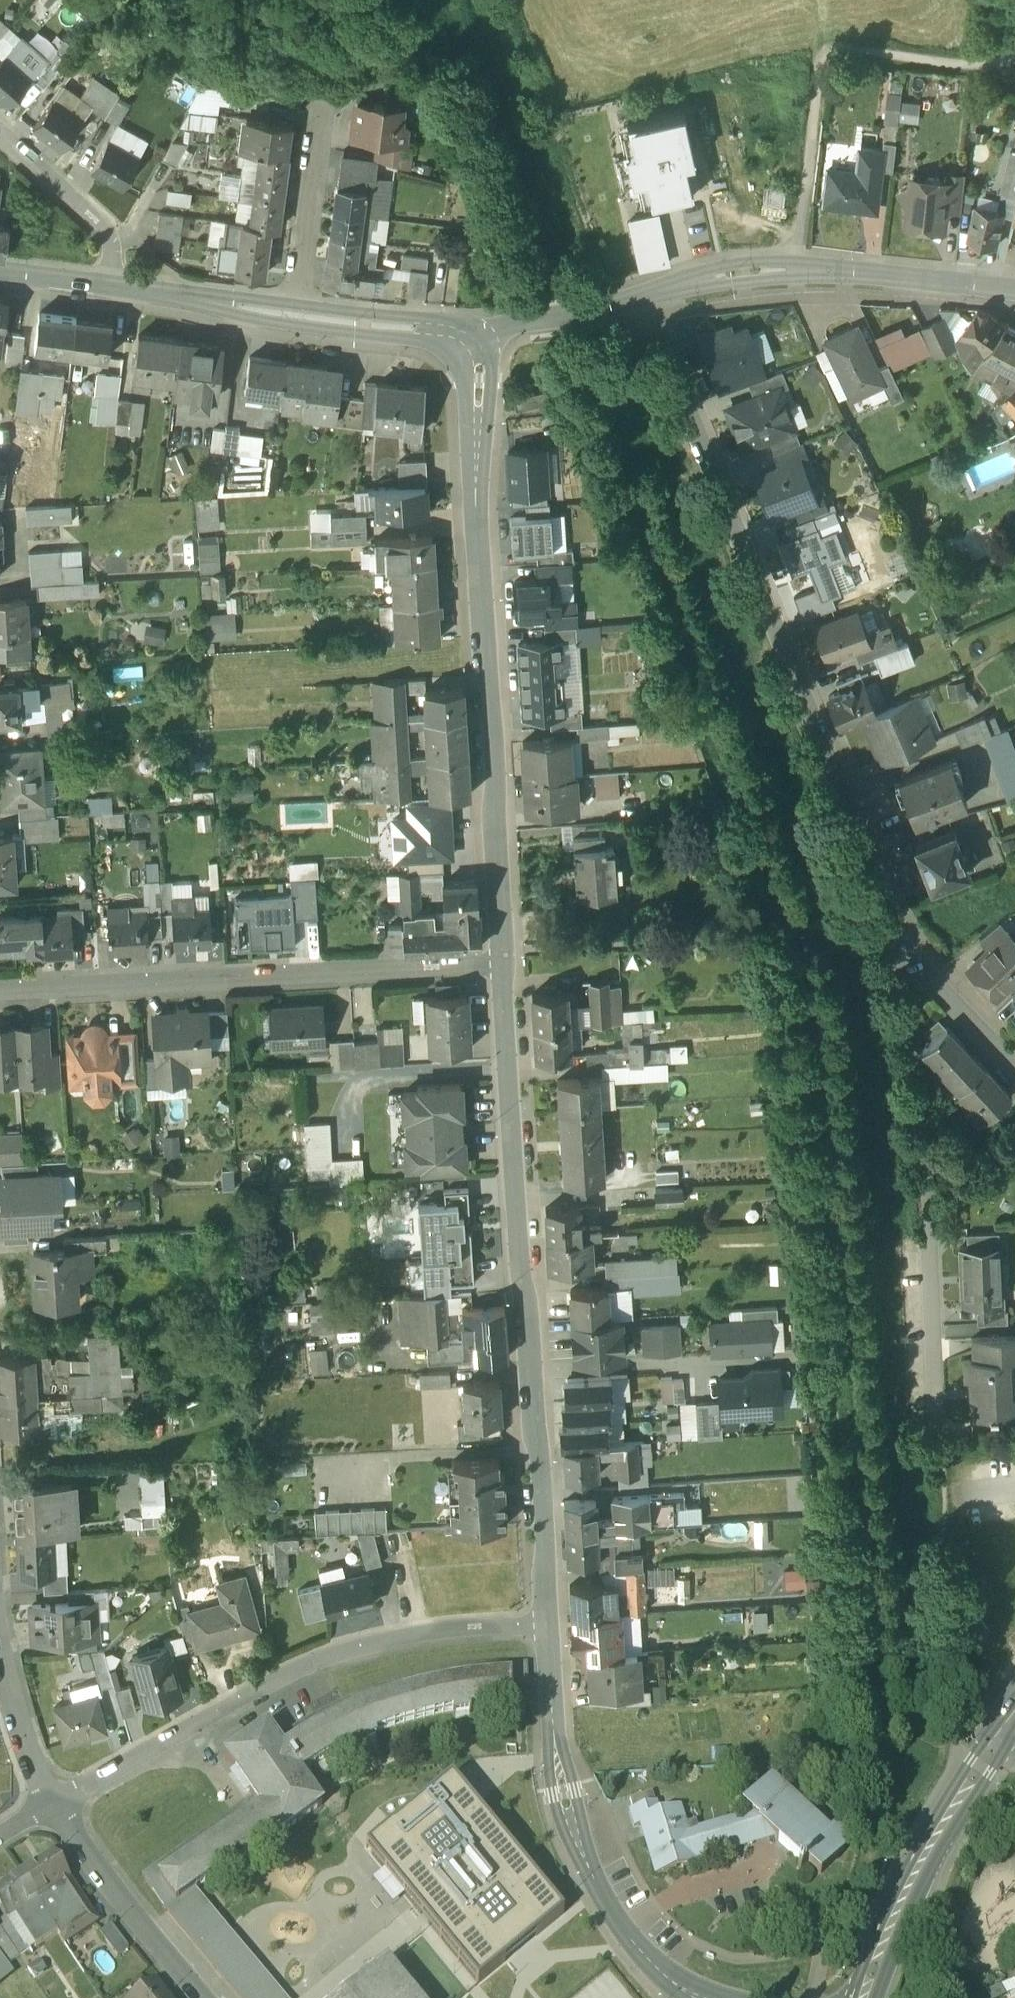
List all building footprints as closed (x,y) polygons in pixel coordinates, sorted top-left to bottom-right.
[(9,27),(0,19),(0,38),(9,27)] [(56,50),(32,77),(44,87),(66,60),(56,50)] [(0,60),(0,97),(8,105),(30,81),(3,57),(0,60)] [(104,117),(118,95),(95,78),(80,99),(92,108),(91,108),(104,117)] [(231,89),(203,85),(195,99),(219,102),(219,103),(229,104),(231,89)] [(63,87),(52,101),(81,122),(91,108),(92,108),(80,99),(63,87)] [(901,96),(888,94),(885,121),(898,123),(901,96)] [(130,103),(118,95),(104,117),(118,125),(130,103)] [(219,103),(219,102),(195,99),(189,111),(218,115),(219,103)] [(81,122),(52,101),(33,127),(62,148),(81,122)] [(382,102),(375,102),(372,106),(357,104),(353,136),(379,139),(403,141),(403,140),(405,127),(397,121),(399,109),(384,107),(382,102)] [(684,113),(628,127),(633,148),(621,151),(630,186),(645,182),(651,205),(692,195),(685,163),(695,160),(684,113)] [(292,123),(248,117),(244,149),(260,152),(288,155),(292,123)] [(403,141),(379,139),(377,159),(407,167),(410,141),(403,140),(403,141)] [(187,142),(172,140),(162,159),(175,165),(187,143),(187,142)] [(108,142),(92,170),(123,188),(139,159),(108,142)] [(895,143),(882,142),(881,151),(882,151),(880,169),(892,171),(895,143)] [(881,151),(859,149),(857,172),(828,168),(824,204),(857,208),(857,205),(875,207),(880,169),(882,151),(881,151)] [(999,204),(980,199),(978,207),(1004,213),(1014,216),(1014,151),(1012,150),(999,204)] [(288,155),(260,152),(257,176),(284,180),(288,155)] [(378,161),(342,157),(340,173),(376,177),(376,176),(378,161)] [(241,174),(222,172),(219,196),(238,198),(241,174)] [(376,177),(340,173),(338,186),(365,190),(362,214),(380,217),(385,178),(376,176),(376,177)] [(257,176),(241,174),(238,198),(254,200),(257,176)] [(284,180),(257,176),(254,200),(281,204),(284,180)] [(966,178),(949,176),(948,183),(945,209),(948,209),(963,211),(966,178)] [(926,188),(911,186),(900,194),(908,205),(906,224),(924,226),(924,224),(946,226),(948,209),(945,209),(948,183),(927,181),(926,188)] [(786,209),(787,185),(767,185),(766,209),(786,209)] [(365,190),(338,186),(334,211),(361,214),(362,214),(365,190)] [(191,192),(168,189),(166,202),(189,205),(191,192)] [(281,204),(254,200),(250,224),(270,226),(278,227),(281,204)] [(978,207),(976,207),(969,240),(997,246),(1004,213),(978,207)] [(361,214),(334,211),(331,234),(358,238),(361,214)] [(183,215),(159,212),(156,236),(180,239),(183,215)] [(656,214),(629,221),(640,271),(668,264),(656,214)] [(0,221),(0,254),(5,255),(9,223),(0,221)] [(250,224),(227,221),(224,245),(240,247),(267,250),(270,226),(250,224)] [(358,238),(331,234),(328,258),(355,262),(358,238)] [(180,239),(156,236),(155,248),(178,251),(180,239)] [(267,250),(240,247),(224,245),(220,244),(217,269),(263,275),(267,250)] [(399,276),(411,277),(410,292),(427,294),(430,255),(401,253),(399,276)] [(355,262),(328,258),(325,283),(352,286),(354,272),(355,262)] [(382,265),(355,262),(354,272),(375,274),(373,289),(379,290),(382,265)] [(375,274),(354,272),(352,286),(373,289),(375,274)] [(988,312),(983,310),(979,310),(957,341),(973,371),(987,355),(1010,325),(988,312)] [(77,317),(39,313),(34,346),(72,351),(77,317)] [(112,322),(77,317),(72,351),(108,355),(112,322)] [(945,318),(923,329),(937,355),(958,344),(945,318)] [(1010,325),(987,355),(991,357),(1004,364),(1014,370),(1014,328),(1010,325)] [(747,329),(732,334),(729,326),(698,337),(719,394),(747,384),(765,377),(747,329)] [(877,370),(857,327),(825,342),(851,399),(882,384),(883,383),(877,370)] [(25,333),(9,331),(5,361),(21,363),(25,333)] [(180,339),(139,334),(133,377),(175,382),(180,339)] [(225,346),(180,339),(175,382),(174,389),(218,396),(225,346)] [(106,371),(123,372),(124,356),(107,356),(106,371)] [(286,362),(248,357),(244,393),(262,395),(261,403),(280,406),(281,400),(286,362)] [(327,367),(286,362),(281,400),(303,403),(301,413),(334,418),(335,418),(338,395),(341,372),(327,371),(327,367)] [(1014,390),(1014,370),(1004,364),(992,384),(1000,394),(1003,387),(1013,392),(1014,390)] [(888,365),(877,370),(883,383),(882,384),(891,402),(903,397),(888,365)] [(765,377),(747,384),(753,398),(779,388),(780,389),(788,386),(782,371),(765,377)] [(65,377),(22,372),(18,410),(61,414),(65,377)] [(378,383),(365,382),(364,398),(362,425),(375,426),(376,424),(376,418),(374,418),(378,383)] [(399,385),(378,383),(374,418),(376,418),(376,424),(404,426),(403,432),(421,433),(425,388),(411,386),(411,388),(398,387),(399,385)] [(546,388),(514,396),(516,408),(548,400),(546,388)] [(753,398),(726,408),(742,449),(769,439),(795,429),(780,389),(779,388),(753,398)] [(1013,392),(1008,397),(1004,400),(1014,411),(1014,390),(1013,392)] [(364,398),(338,395),(335,418),(334,418),(334,423),(362,427),(362,425),(364,398)] [(133,401),(119,399),(116,422),(130,424),(133,401)] [(994,411),(1000,423),(1014,412),(1014,411),(1004,400),(996,408),(994,411)] [(239,428),(226,426),(225,430),(223,452),(236,453),(239,428)] [(225,430),(214,429),(211,450),(223,452),(225,430)] [(795,429),(769,439),(774,453),(801,443),(795,429)] [(801,443),(774,453),(779,467),(780,468),(800,461),(806,458),(801,443)] [(543,448),(508,451),(511,494),(546,491),(543,448)] [(427,459),(401,460),(399,486),(425,485),(428,485),(427,459)] [(800,461),(780,468),(779,467),(755,476),(769,512),(790,505),(795,506),(795,505),(807,500),(802,486),(808,483),(800,461)] [(399,486),(381,487),(382,505),(377,505),(378,516),(427,513),(425,485),(399,486)] [(546,491),(511,494),(511,505),(547,503),(546,491)] [(807,500),(795,505),(795,506),(801,521),(812,517),(826,511),(820,495),(807,500)] [(221,527),(219,496),(198,497),(199,528),(221,527)] [(71,506),(26,509),(26,524),(72,521),(71,506)] [(551,515),(511,517),(513,554),(537,552),(553,551),(551,515)] [(801,521),(789,525),(793,537),(817,529),(812,517),(801,521)] [(366,528),(309,530),(310,545),(366,542),(366,528)] [(817,529),(793,537),(781,541),(791,567),(807,560),(822,598),(840,591),(830,563),(841,558),(846,557),(835,530),(819,536),(817,529)] [(433,536),(385,539),(386,549),(395,549),(396,564),(434,562),(433,536)] [(385,539),(374,540),(375,565),(396,564),(395,549),(386,549),(385,539)] [(223,569),(222,542),(200,543),(201,570),(223,569)] [(37,585),(61,584),(59,550),(29,552),(31,585),(37,585)] [(553,551),(537,552),(537,564),(570,562),(573,562),(572,550),(553,551)] [(901,552),(871,562),(876,577),(906,566),(901,552)] [(841,558),(830,563),(840,591),(856,585),(852,573),(846,571),(841,558)] [(434,562),(396,564),(398,603),(441,601),(440,588),(436,588),(435,562),(434,562)] [(570,562),(537,564),(538,580),(558,579),(571,578),(570,562)] [(538,580),(515,581),(517,617),(548,616),(575,614),(574,598),(559,599),(558,579),(538,580)] [(98,580),(81,583),(81,596),(99,594),(98,580)] [(61,584),(37,585),(38,599),(81,596),(81,583),(61,584)] [(0,598),(0,635),(11,634),(11,632),(23,631),(23,630),(22,617),(27,616),(26,597),(0,598)] [(398,603),(395,603),(397,641),(439,639),(438,611),(442,611),(441,601),(398,603)] [(209,638),(239,636),(237,611),(207,613),(209,638)] [(857,611),(816,626),(827,659),(855,649),(869,644),(865,633),(857,611)] [(576,625),(575,614),(548,616),(548,627),(576,625)] [(890,624),(865,633),(869,644),(855,649),(859,661),(874,655),(898,646),(890,624)] [(548,627),(544,627),(545,641),(559,640),(559,641),(577,640),(576,625),(548,627)] [(166,628),(149,627),(147,640),(165,642),(166,628)] [(0,635),(0,651),(5,650),(29,649),(28,630),(23,630),(23,631),(11,632),(11,634),(0,635)] [(545,641),(519,643),(521,679),(561,676),(559,641),(559,640),(545,641)] [(898,646),(874,655),(881,673),(915,660),(908,643),(898,646)] [(29,649),(5,650),(6,662),(30,661),(29,649)] [(860,673),(836,683),(840,691),(863,682),(860,673)] [(561,676),(521,679),(523,715),(550,713),(564,712),(563,711),(561,676)] [(14,678),(4,679),(5,687),(15,686),(14,678)] [(401,680),(385,681),(385,690),(386,699),(387,720),(403,719),(401,680)] [(840,691),(828,696),(841,727),(862,718),(875,712),(863,682),(840,691)] [(69,683),(17,686),(19,720),(46,718),(48,743),(90,741),(88,704),(71,706),(69,683)] [(0,687),(0,721),(19,720),(17,686),(5,687),(0,687)] [(465,689),(425,691),(427,714),(418,714),(418,718),(427,717),(467,715),(465,689)] [(875,712),(862,718),(882,761),(933,739),(914,696),(875,712)] [(581,710),(563,711),(564,712),(550,713),(551,727),(577,725),(582,725),(581,710)] [(467,715),(427,717),(429,756),(469,754),(467,715)] [(984,716),(955,729),(962,745),(984,737),(991,734),(984,716)] [(403,719),(387,720),(390,758),(406,757),(405,752),(403,719)] [(639,721),(607,723),(608,735),(619,734),(639,733),(639,721)] [(582,725),(577,725),(577,737),(577,738),(580,738),(608,736),(608,735),(607,723),(582,725)] [(984,737),(1008,803),(1014,801),(1014,751),(1007,729),(991,734),(984,737)] [(619,734),(608,735),(608,736),(608,743),(620,742),(619,734)] [(565,737),(522,740),(525,776),(567,774),(565,737)] [(577,737),(565,737),(567,774),(577,773),(584,773),(584,771),(583,771),(583,766),(582,766),(580,738),(577,738),(577,737)] [(39,750),(0,753),(0,806),(19,805),(43,803),(39,750)] [(469,754),(429,756),(406,757),(407,771),(430,770),(432,795),(471,793),(469,754)] [(406,757),(390,758),(391,784),(408,783),(407,771),(406,757)] [(390,758),(364,761),(366,786),(377,786),(378,798),(392,797),(391,784),(390,758)] [(952,761),(899,781),(914,820),(927,815),(928,817),(967,802),(952,761)] [(567,774),(525,776),(527,810),(553,809),(574,808),(573,791),(578,791),(577,773),(567,774)] [(606,774),(608,797),(620,796),(618,773),(606,774)] [(608,797),(606,774),(595,775),(597,798),(608,797)] [(48,802),(56,802),(56,776),(48,776),(48,802)] [(408,783),(391,784),(392,797),(408,796),(408,783)] [(450,824),(448,795),(428,796),(429,804),(409,805),(409,817),(393,818),(396,858),(407,857),(443,855),(451,854),(450,840),(449,840),(449,833),(453,833),(452,824),(450,824)] [(92,796),(91,809),(113,809),(113,796),(92,796)] [(43,803),(19,805),(21,840),(58,838),(56,817),(44,818),(43,803)] [(612,822),(572,824),(573,837),(612,834),(612,822)] [(0,832),(0,885),(15,884),(12,832),(0,832)] [(954,832),(916,847),(932,886),(970,871),(954,832)] [(612,834),(573,837),(574,850),(575,850),(577,879),(576,879),(577,895),(616,893),(615,876),(613,876),(612,863),(614,862),(612,834)] [(408,872),(409,872),(442,870),(444,870),(443,855),(407,857),(408,872)] [(320,876),(320,859),(290,860),(291,877),(320,876)] [(160,877),(159,860),(146,861),(147,877),(160,877)] [(418,873),(402,874),(403,892),(419,891),(418,873)] [(293,918),(317,917),(315,879),(291,881),(292,894),(293,918)] [(477,881),(443,883),(443,885),(438,886),(438,894),(444,894),(445,910),(456,909),(478,908),(477,881)] [(419,891),(403,892),(404,912),(416,912),(420,911),(419,891)] [(295,945),(293,918),(292,894),(234,898),(235,917),(248,916),(250,948),(295,945)] [(83,907),(70,908),(71,919),(72,919),(72,932),(84,930),(83,907)] [(457,926),(445,927),(446,929),(438,930),(439,947),(481,945),(478,908),(456,909),(457,926)] [(208,909),(173,911),(175,945),(210,943),(208,909)] [(161,911),(146,912),(146,926),(144,926),(144,935),(162,934),(161,911)] [(420,911),(416,912),(417,931),(426,930),(425,911),(420,911)] [(127,916),(107,917),(109,949),(145,948),(144,935),(144,926),(146,926),(146,912),(127,913),(127,916)] [(0,917),(0,941),(12,940),(41,938),(40,922),(46,921),(46,914),(0,917)] [(46,921),(40,922),(41,938),(41,950),(42,954),(74,952),(72,932),(72,919),(71,919),(46,921)] [(1000,922),(980,938),(990,948),(1008,931),(1000,922)] [(426,930),(417,931),(418,949),(439,947),(438,930),(426,930)] [(970,967),(998,996),(1014,979),(1014,938),(1008,931),(990,948),(970,967)] [(41,938),(12,940),(13,952),(41,950),(41,938)] [(211,959),(226,959),(225,943),(210,943),(211,959)] [(607,980),(591,980),(593,1023),(609,1022),(607,980)] [(558,985),(545,986),(545,991),(533,992),(535,1026),(569,1024),(567,990),(558,990),(558,985)] [(466,994),(427,996),(430,1050),(469,1047),(466,994)] [(322,1005),(270,1008),(272,1043),(324,1040),(322,1005)] [(227,1011),(205,1012),(207,1036),(229,1034),(227,1011)] [(205,1012),(155,1015),(157,1057),(159,1079),(161,1079),(185,1077),(184,1058),(198,1058),(202,1061),(208,1061),(212,1056),(212,1051),(207,1047),(207,1036),(205,1012)] [(938,1019),(922,1034),(931,1043),(947,1028),(938,1019)] [(30,1029),(23,1029),(17,1025),(15,1025),(18,1071),(30,1070),(31,1071),(32,1076),(48,1075),(49,1075),(48,1054),(46,1026),(44,1023),(32,1024),(30,1027),(30,1029)] [(569,1024),(535,1026),(536,1055),(571,1053),(569,1024)] [(0,1028),(0,1078),(5,1077),(5,1073),(6,1071),(18,1071),(15,1025),(13,1025),(8,1030),(1,1031),(1,1028),(0,1028)] [(88,1031),(86,1035),(70,1035),(73,1077),(85,1076),(85,1077),(86,1077),(87,1086),(96,1093),(102,1093),(108,1085),(108,1078),(121,1077),(120,1067),(120,1060),(111,1060),(110,1037),(108,1037),(106,1033),(104,1029),(100,1027),(95,1027),(91,1028),(88,1031)] [(931,1043),(923,1050),(940,1069),(964,1046),(948,1028),(947,1028),(931,1043)] [(131,1035),(110,1037),(111,1060),(120,1060),(120,1067),(133,1067),(131,1035)] [(354,1037),(339,1038),(340,1067),(355,1066),(354,1042),(354,1037)] [(402,1039),(378,1040),(379,1064),(403,1063),(402,1039)] [(378,1040),(354,1042),(355,1066),(379,1064),(378,1040)] [(673,1058),(673,1046),(646,1047),(646,1059),(673,1058)] [(964,1046),(940,1069),(960,1091),(984,1069),(964,1046)] [(611,1050),(587,1051),(588,1065),(602,1064),(612,1063),(611,1050)] [(60,1053),(48,1054),(49,1075),(48,1075),(49,1082),(62,1081),(60,1053)] [(157,1057),(146,1058),(147,1085),(161,1084),(161,1079),(159,1079),(157,1057)] [(643,1061),(626,1062),(627,1074),(643,1073),(643,1061)] [(612,1063),(602,1064),(602,1075),(627,1074),(626,1062),(612,1063)] [(960,1091),(955,1097),(978,1123),(1008,1095),(984,1069),(960,1091)] [(597,1075),(557,1078),(559,1109),(599,1106),(597,1075)] [(461,1083),(418,1086),(418,1090),(402,1091),(404,1115),(408,1115),(409,1139),(405,1139),(406,1163),(422,1162),(422,1166),(465,1164),(464,1136),(455,1136),(455,1130),(460,1130),(459,1117),(454,1118),(453,1112),(462,1111),(461,1083)] [(599,1106),(559,1109),(563,1181),(603,1178),(599,1106)] [(328,1123),(304,1124),(306,1155),(330,1154),(328,1123)] [(135,1127),(123,1135),(130,1145),(142,1136),(135,1127)] [(0,1132),(0,1163),(1,1163),(24,1162),(22,1131),(0,1132)] [(182,1152),(181,1132),(165,1133),(166,1152),(182,1152)] [(330,1154),(306,1155),(306,1166),(330,1165),(331,1164),(330,1160),(330,1154)] [(362,1158),(330,1160),(331,1164),(330,1165),(331,1183),(363,1182),(362,1158)] [(24,1162),(1,1163),(2,1175),(38,1173),(37,1161),(24,1162)] [(38,1173),(2,1175),(3,1202),(3,1203),(50,1201),(60,1201),(58,1172),(38,1173)] [(467,1187),(443,1189),(444,1202),(445,1202),(446,1211),(468,1209),(467,1187)] [(50,1201),(3,1203),(3,1202),(1,1202),(3,1229),(27,1227),(51,1226),(50,1201)] [(468,1209),(446,1211),(445,1202),(444,1202),(418,1204),(421,1257),(448,1256),(449,1282),(473,1280),(468,1209)] [(617,1202),(599,1203),(601,1233),(618,1232),(617,1202)] [(579,1204),(545,1206),(547,1236),(581,1234),(579,1204)] [(27,1227),(3,1229),(4,1241),(28,1239),(27,1227)] [(581,1234),(547,1236),(549,1267),(591,1264),(589,1233),(581,1234)] [(999,1233),(968,1233),(968,1245),(1000,1245),(999,1233)] [(107,1235),(64,1237),(65,1249),(90,1248),(90,1250),(108,1249),(107,1235)] [(968,1245),(961,1245),(961,1248),(966,1248),(967,1281),(963,1281),(963,1303),(978,1303),(1003,1303),(1002,1301),(1001,1245),(968,1245)] [(65,1249),(34,1251),(37,1303),(76,1300),(75,1273),(91,1272),(90,1250),(90,1248),(65,1249)] [(628,1259),(605,1261),(606,1274),(628,1273),(628,1259)] [(677,1270),(629,1273),(630,1286),(630,1291),(678,1288),(677,1270)] [(628,1273),(606,1274),(606,1287),(607,1287),(630,1286),(629,1273),(628,1273)] [(606,1287),(570,1289),(572,1319),(609,1317),(607,1287),(606,1287)] [(444,1293),(398,1296),(400,1341),(427,1340),(447,1338),(444,1293)] [(1003,1303),(978,1303),(978,1322),(1008,1321),(1008,1301),(1002,1301),(1003,1303)] [(313,1303),(312,1328),(346,1328),(347,1304),(313,1303)] [(503,1305),(463,1308),(465,1337),(473,1337),(474,1357),(507,1355),(503,1305)] [(777,1306),(741,1308),(742,1320),(768,1319),(778,1319),(777,1306)] [(609,1317),(572,1319),(575,1357),(623,1354),(620,1316),(609,1317)] [(742,1320),(710,1322),(712,1352),(770,1348),(768,1319),(742,1320)] [(680,1324),(644,1327),(646,1351),(681,1348),(680,1324)] [(134,1328),(87,1330),(89,1368),(90,1391),(133,1388),(132,1376),(135,1375),(134,1371),(132,1371),(131,1361),(136,1360),(134,1328)] [(973,1337),(974,1358),(965,1359),(966,1379),(971,1379),(972,1415),(1014,1414),(1014,1395),(1008,1395),(1007,1358),(1014,1358),(1014,1335),(973,1337)] [(447,1338),(427,1340),(428,1360),(474,1357),(473,1337),(465,1337),(447,1338)] [(328,1347),(311,1348),(313,1373),(331,1371),(328,1347)] [(55,1351),(35,1352),(37,1394),(43,1393),(90,1391),(89,1368),(56,1370),(55,1351)] [(0,1355),(0,1396),(37,1394),(35,1352),(0,1355)] [(721,1400),(722,1423),(739,1422),(738,1413),(782,1410),(779,1368),(754,1370),(754,1375),(719,1378),(721,1400)] [(452,1382),(452,1369),(422,1371),(422,1384),(452,1382)] [(610,1375),(564,1378),(565,1399),(565,1400),(608,1398),(609,1399),(612,1398),(610,1375)] [(672,1376),(660,1377),(662,1400),(673,1399),(672,1376)] [(499,1381),(464,1383),(464,1392),(462,1392),(463,1413),(465,1413),(466,1421),(501,1419),(499,1381)] [(462,1438),(460,1383),(424,1385),(426,1440),(462,1438)] [(0,1396),(0,1428),(39,1426),(38,1402),(37,1394),(0,1396)] [(608,1398),(565,1400),(565,1399),(561,1400),(563,1422),(563,1423),(606,1420),(607,1421),(610,1421),(609,1399),(608,1398)] [(722,1436),(721,1400),(697,1401),(699,1437),(722,1436)] [(482,1421),(482,1433),(503,1432),(503,1420),(482,1421)] [(606,1420),(563,1423),(563,1422),(559,1422),(561,1445),(596,1443),(608,1442),(607,1421),(606,1420)] [(645,1440),(636,1441),(637,1449),(646,1449),(645,1440)] [(636,1441),(616,1442),(617,1450),(619,1484),(639,1482),(637,1449),(636,1441)] [(608,1442),(596,1443),(597,1452),(617,1450),(616,1442),(608,1442)] [(596,1443),(561,1445),(564,1474),(598,1472),(597,1452),(596,1443)] [(500,1457),(453,1459),(456,1504),(451,1504),(452,1525),(508,1522),(505,1471),(501,1471),(500,1457)] [(141,1470),(143,1514),(168,1513),(166,1469),(141,1470)] [(72,1480),(16,1483),(18,1532),(51,1530),(74,1529),(72,1480)] [(683,1480),(660,1481),(660,1493),(671,1492),(671,1497),(684,1496),(683,1480)] [(671,1492),(660,1493),(661,1511),(672,1510),(671,1497),(671,1492)] [(647,1493),(613,1496),(614,1518),(615,1526),(629,1525),(649,1524),(649,1512),(647,1493)] [(660,1493),(647,1493),(649,1512),(661,1511),(660,1493)] [(595,1497),(565,1499),(567,1529),(597,1527),(596,1519),(595,1497)] [(386,1506),(315,1510),(316,1533),(387,1529),(386,1506)] [(614,1518),(596,1519),(597,1527),(614,1526),(615,1526),(614,1518)] [(615,1526),(614,1526),(614,1535),(615,1552),(630,1551),(629,1525),(615,1526)] [(614,1526),(597,1527),(598,1536),(614,1535),(614,1526)] [(597,1527),(567,1529),(569,1559),(599,1557),(598,1536),(597,1527)] [(51,1530),(18,1532),(20,1572),(43,1570),(53,1570),(53,1569),(51,1530)] [(374,1530),(357,1531),(366,1566),(382,1561),(374,1530)] [(298,1535),(273,1536),(275,1571),(276,1571),(288,1570),(287,1548),(298,1548),(298,1535)] [(641,1552),(630,1552),(630,1551),(615,1552),(616,1568),(628,1567),(642,1566),(641,1552)] [(642,1566),(628,1567),(630,1603),(630,1610),(644,1609),(642,1566)] [(786,1567),(787,1586),(807,1585),(806,1566),(786,1567)] [(67,1568),(53,1569),(53,1570),(43,1570),(44,1589),(68,1588),(67,1568)] [(288,1570),(276,1571),(277,1583),(288,1582),(288,1570)] [(368,1571),(321,1583),(328,1613),(375,1601),(368,1571)] [(190,1610),(198,1641),(199,1645),(259,1628),(244,1575),(219,1582),(224,1601),(190,1610)] [(603,1580),(570,1582),(572,1613),(605,1611),(603,1582),(603,1580)] [(614,1581),(603,1582),(605,1611),(619,1610),(630,1610),(630,1603),(616,1604),(614,1581)] [(321,1583),(298,1589),(304,1619),(328,1613),(321,1583)] [(95,1587),(68,1588),(69,1600),(96,1599),(95,1587)] [(69,1600),(32,1602),(34,1638),(70,1636),(97,1635),(96,1599),(69,1600)] [(188,1602),(176,1606),(187,1644),(198,1641),(190,1610),(188,1602)] [(605,1611),(572,1613),(572,1614),(574,1614),(574,1626),(573,1626),(574,1643),(589,1642),(621,1640),(619,1610),(605,1611)] [(97,1635),(70,1636),(71,1649),(91,1648),(98,1647),(97,1635)] [(621,1640),(589,1642),(590,1654),(622,1652),(621,1640)] [(166,1645),(132,1654),(144,1702),(179,1692),(166,1645)] [(115,1682),(105,1647),(98,1647),(91,1648),(101,1686),(115,1682)] [(622,1652),(590,1654),(592,1691),(627,1689),(639,1688),(637,1651),(622,1652)] [(485,1668),(452,1673),(424,1678),(403,1682),(414,1722),(452,1712),(453,1716),(470,1713),(471,1709),(510,1707),(509,1703),(527,1702),(526,1665),(485,1668)] [(971,1678),(961,1691),(969,1697),(979,1685),(971,1678)] [(388,1687),(372,1692),(356,1698),(344,1704),(331,1710),(319,1716),(308,1722),(296,1729),(277,1742),(267,1728),(224,1758),(253,1799),(142,1877),(166,1911),(195,1891),(229,1867),(232,1870),(246,1861),(243,1857),(277,1834),(279,1837),(322,1807),(300,1776),(319,1764),(336,1755),(359,1743),(361,1746),(376,1739),(375,1736),(394,1729),(414,1722),(403,1682),(388,1687)] [(130,1684),(116,1688),(124,1714),(137,1710),(130,1684)] [(650,1687),(639,1688),(627,1689),(628,1701),(651,1700),(650,1687)] [(97,1693),(56,1704),(65,1740),(106,1728),(97,1693)] [(826,1835),(788,1800),(791,1797),(770,1778),(743,1808),(753,1818),(761,1826),(760,1827),(773,1839),(801,1865),(797,1870),(800,1873),(807,1865),(820,1877),(843,1851),(840,1848),(852,1835),(838,1823),(826,1835)] [(455,1779),(368,1849),(479,1986),(565,1916),(455,1779)] [(652,1793),(629,1799),(632,1811),(655,1804),(652,1793)] [(632,1811),(628,1812),(633,1828),(641,1826),(640,1822),(658,1816),(655,1804),(632,1811)] [(658,1816),(640,1822),(641,1826),(656,1876),(692,1865),(684,1838),(682,1830),(676,1811),(658,1816)] [(761,1826),(753,1818),(695,1835),(684,1838),(691,1862),(773,1839),(760,1827),(761,1826)] [(693,1827),(682,1830),(684,1838),(695,1835),(693,1827)] [(51,1855),(22,1876),(39,1901),(68,1881),(51,1855)] [(0,1890),(0,1910),(7,1921),(16,1916),(39,1901),(22,1876),(0,1890)] [(68,1881),(39,1901),(58,1934),(66,1944),(97,1924),(68,1881)] [(166,1911),(239,1997),(286,1997),(195,1891),(166,1911)] [(58,1934),(39,1901),(16,1916),(36,1949),(58,1934)] [(128,1950),(112,1926),(101,1934),(117,1958),(128,1950)] [(13,1976),(0,1959),(0,1986),(13,1976)] [(344,1997),(414,1997),(386,1964),(344,1997)] [(155,1986),(140,1997),(165,1997),(155,1986)]
